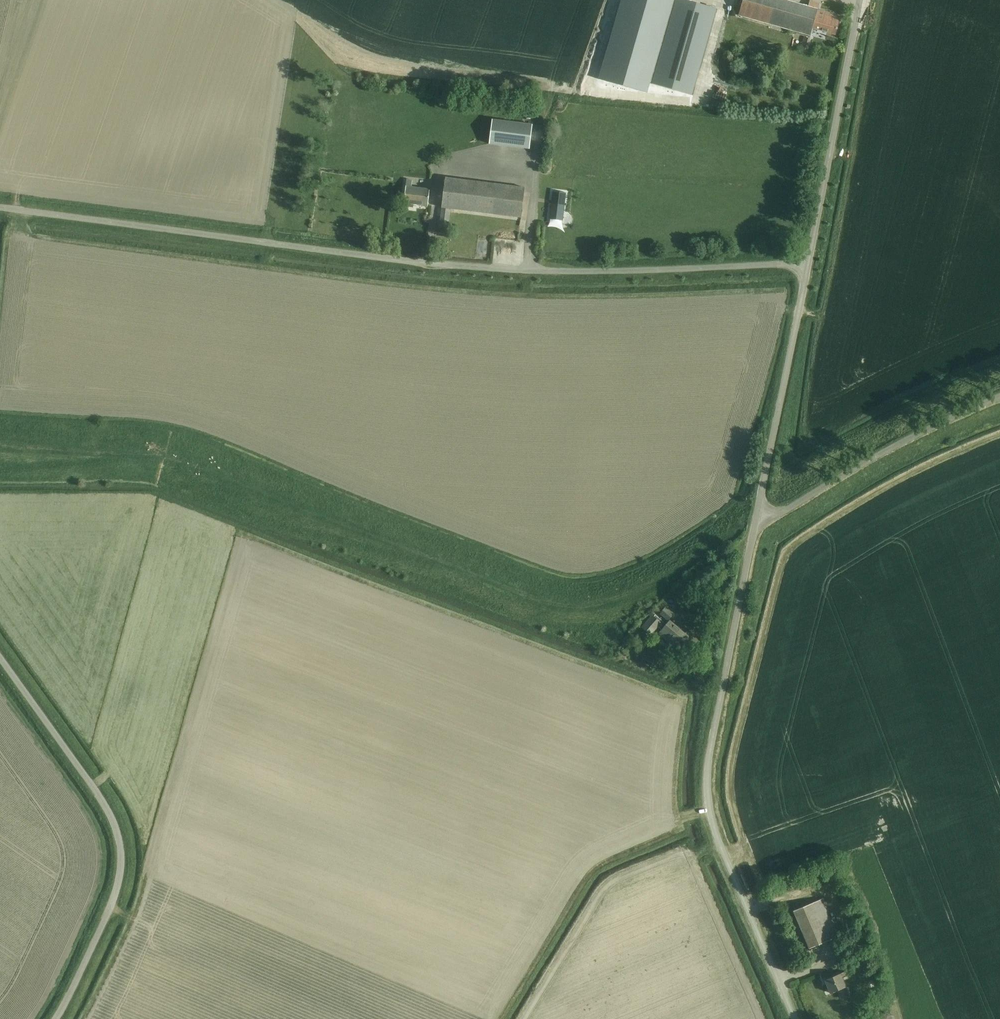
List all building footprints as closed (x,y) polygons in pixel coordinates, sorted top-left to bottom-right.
[(606,54),(654,68),(673,0),(621,0),(606,54)] [(651,84),(692,95),(716,9),(685,0),(675,0),(651,84)] [(841,16),(784,0),(743,0),(738,15),(811,36),(813,28),(835,35),(841,16)] [(807,51),(811,38),(802,36),(799,49),(807,51)] [(532,125),(492,120),(489,144),(529,149),(532,125)] [(444,178),(440,207),(438,231),(445,232),(448,208),(520,217),(524,187),(444,178)] [(426,206),(428,190),(410,187),(411,180),(405,179),(402,202),(404,202),(404,206),(412,207),(412,204),(426,206)] [(566,193),(552,191),(549,219),(550,219),(550,217),(562,219),(562,221),(563,221),(566,193)] [(682,614),(680,603),(671,604),(674,616),(682,614)] [(668,620),(673,614),(665,607),(660,613),(668,620)] [(650,634),(662,620),(655,615),(654,616),(653,615),(642,628),(650,634)] [(674,646),(681,639),(688,645),(695,638),(692,636),(687,632),(685,634),(670,621),(659,633),(674,646)] [(809,948),(836,937),(821,899),(793,911),(809,948)] [(841,978),(847,976),(845,970),(839,973),(838,971),(831,974),(832,976),(824,979),(830,994),(837,991),(840,998),(848,995),(841,978)]
